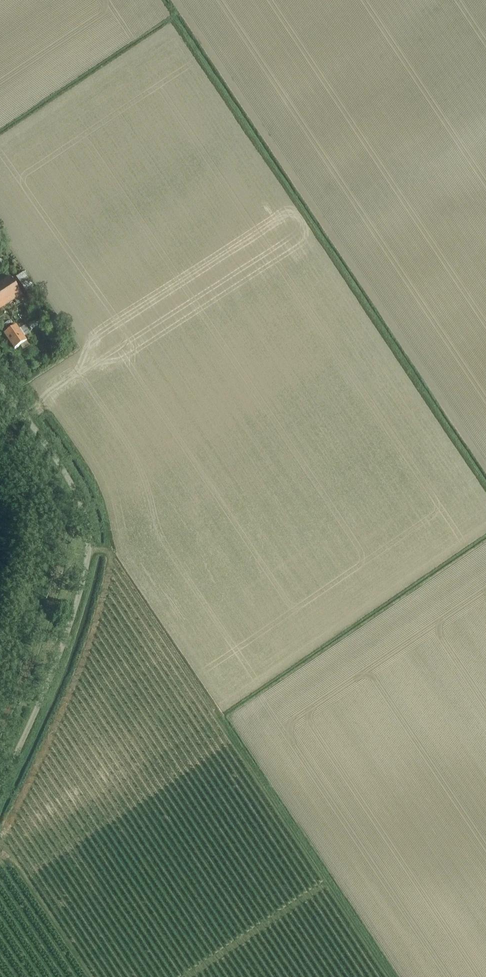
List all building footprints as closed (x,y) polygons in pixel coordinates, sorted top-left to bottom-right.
[(24,274),(16,279),(24,292),(32,287),(33,287),(24,274)] [(22,298),(10,279),(0,285),(0,311),(22,298)] [(32,287),(24,292),(28,298),(36,293),(32,287)] [(25,326),(18,331),(16,327),(4,335),(14,351),(20,347),(23,351),(29,347),(23,339),(30,334),(25,326)]
